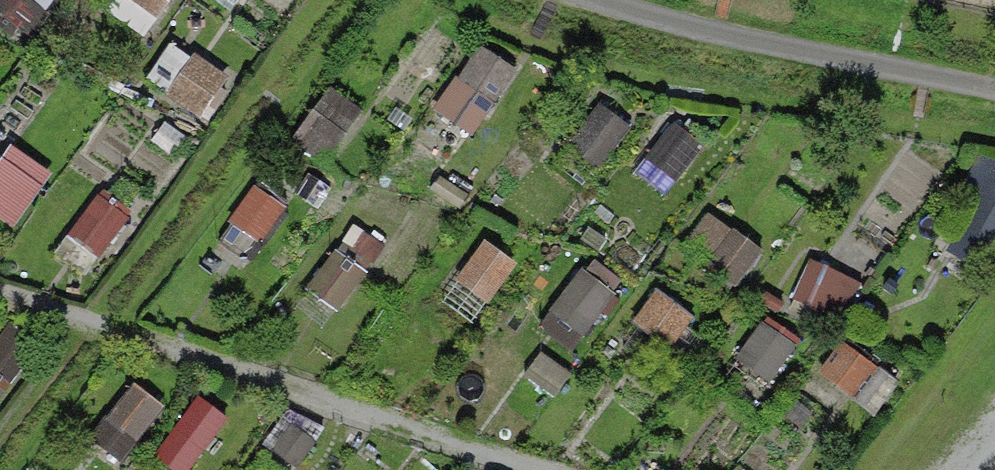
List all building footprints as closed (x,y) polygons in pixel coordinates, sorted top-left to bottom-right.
[(53,0),(0,0),(0,6),(29,30),(53,0)] [(151,33),(173,0),(116,0),(111,6),(151,33)] [(441,112),(482,134),(523,60),(482,37),(441,112)] [(336,161),(366,101),(328,82),(298,142),(336,161)] [(0,183),(0,204),(15,215),(35,187),(10,169),(0,183)] [(108,254),(134,205),(101,186),(74,235),(108,254)] [(714,210),(690,245),(742,280),(766,245),(714,210)] [(344,304),(386,240),(360,223),(318,287),(344,304)] [(491,237),(461,278),(490,300),(521,259),(491,237)] [(594,251),(547,320),(584,345),(631,276),(594,251)] [(641,319),(684,337),(697,306),(655,288),(641,319)] [(144,435),(166,402),(138,383),(106,429),(126,442),(135,429),(144,435)] [(161,456),(186,469),(198,469),(232,410),(199,390),(161,456)]
